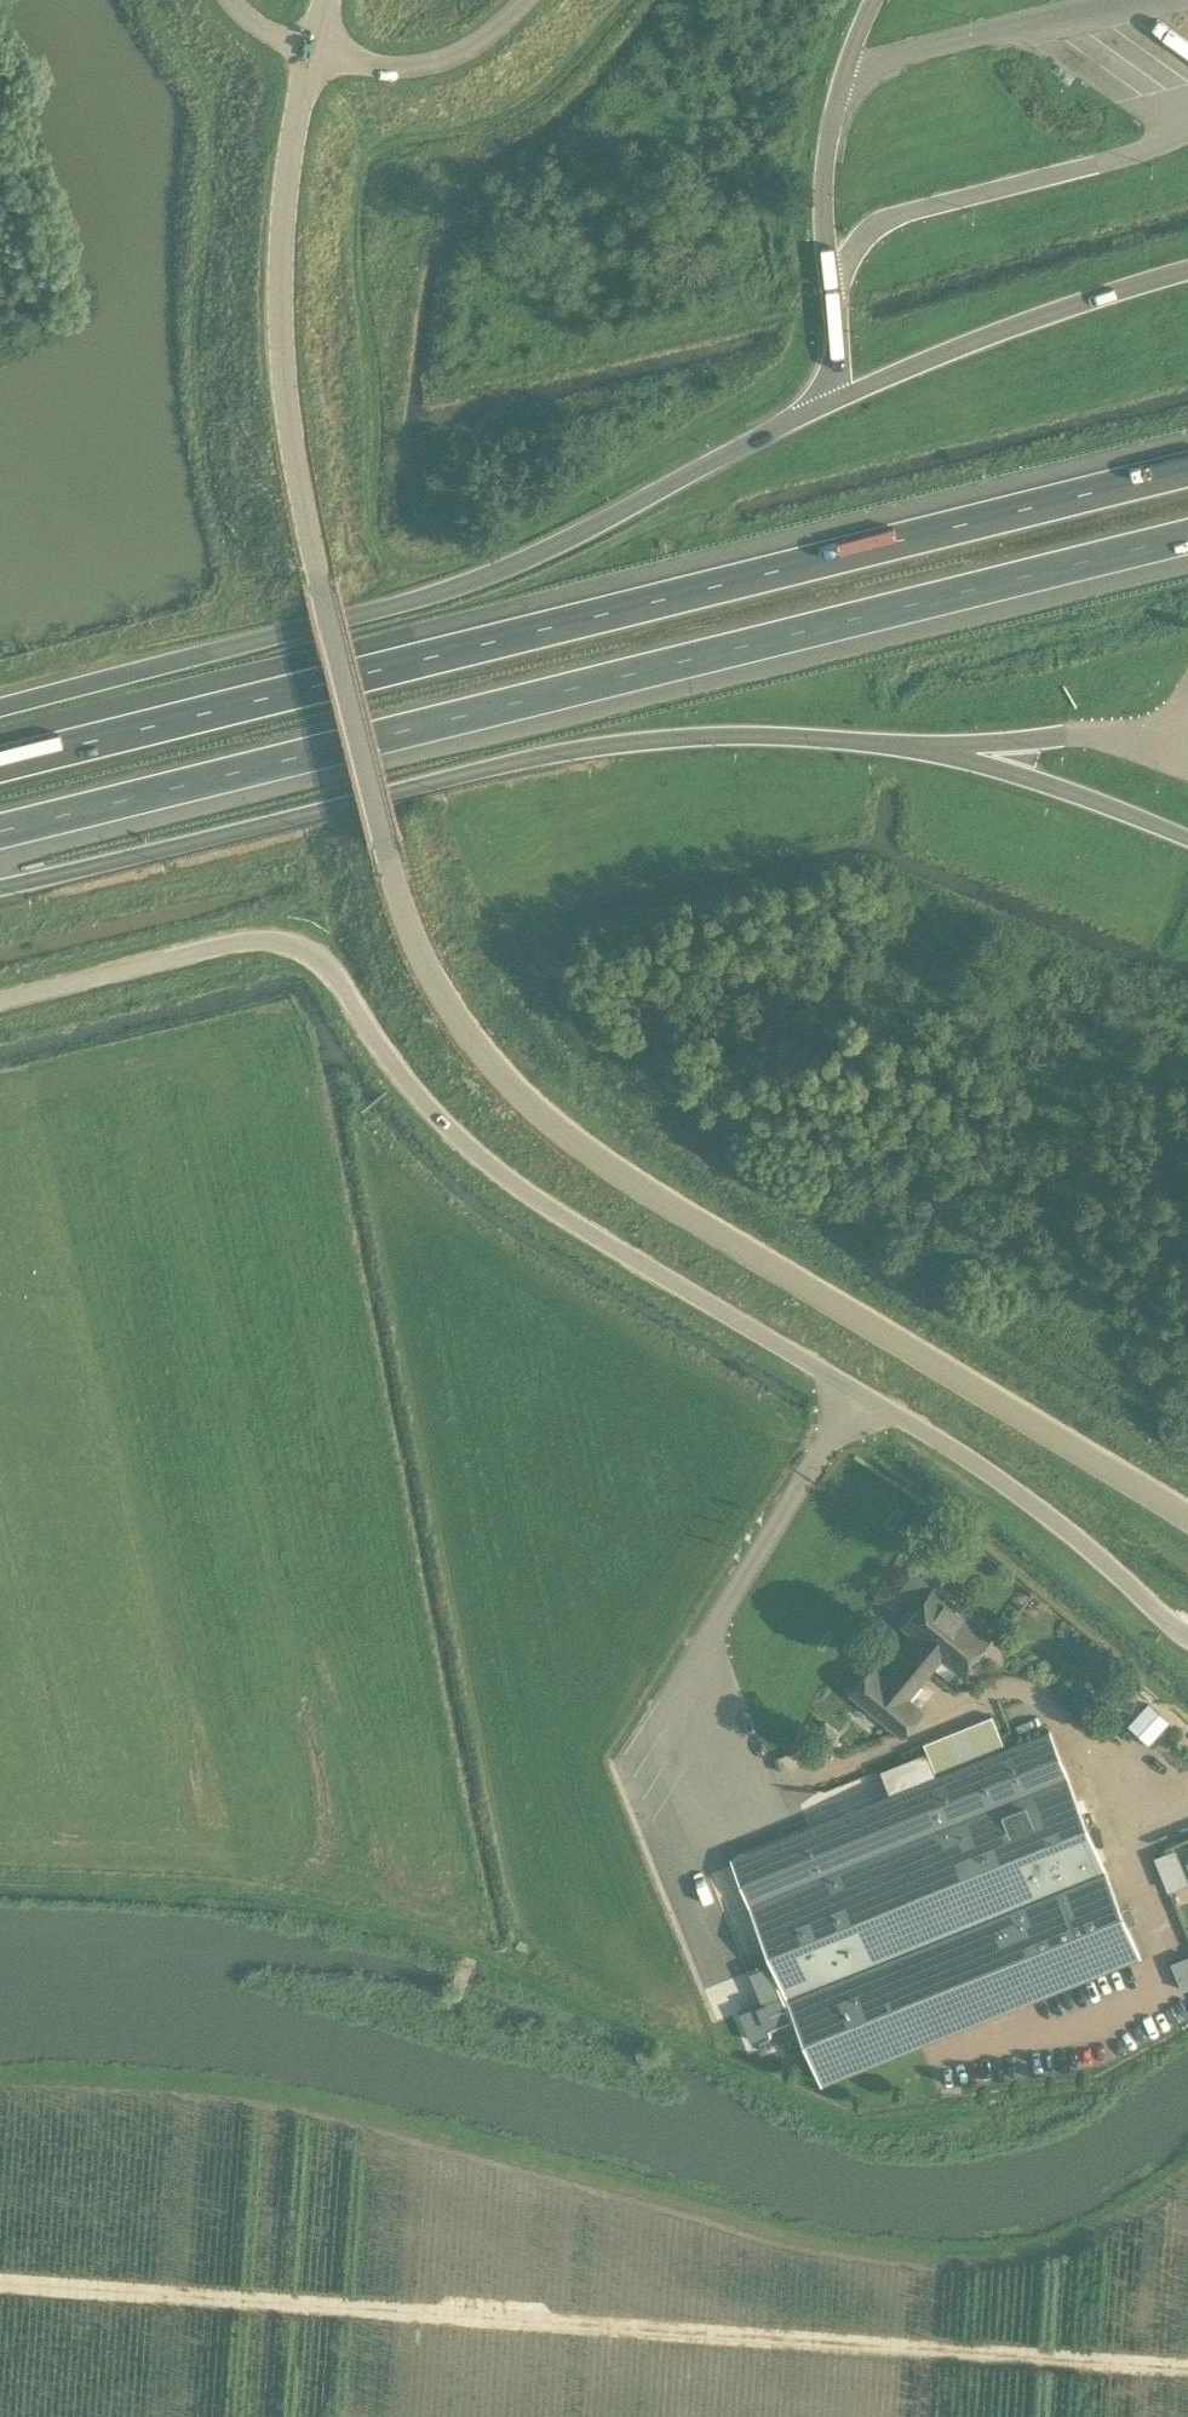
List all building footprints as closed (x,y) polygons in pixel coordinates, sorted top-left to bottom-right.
[(906,1698),(924,1677),(942,1655),(960,1670),(991,1633),(935,1585),(903,1623),(917,1635),(881,1678),(870,1668),(850,1693),(900,1735),(920,1710),(906,1698)] [(1117,1673),(1109,1694),(1127,1700),(1135,1680),(1117,1673)] [(936,1772),(1004,1745),(992,1715),(924,1742),(928,1752),(936,1772)] [(786,1992),(823,2083),(1139,1954),(1065,1773),(749,1903),(772,1958),(750,1967),(762,2001),(786,1992)] [(1156,1857),(1167,1884),(1182,1877),(1172,1850),(1156,1857)] [(1171,1962),(1182,1989),(1187,1987),(1187,1956),(1171,1962)]
